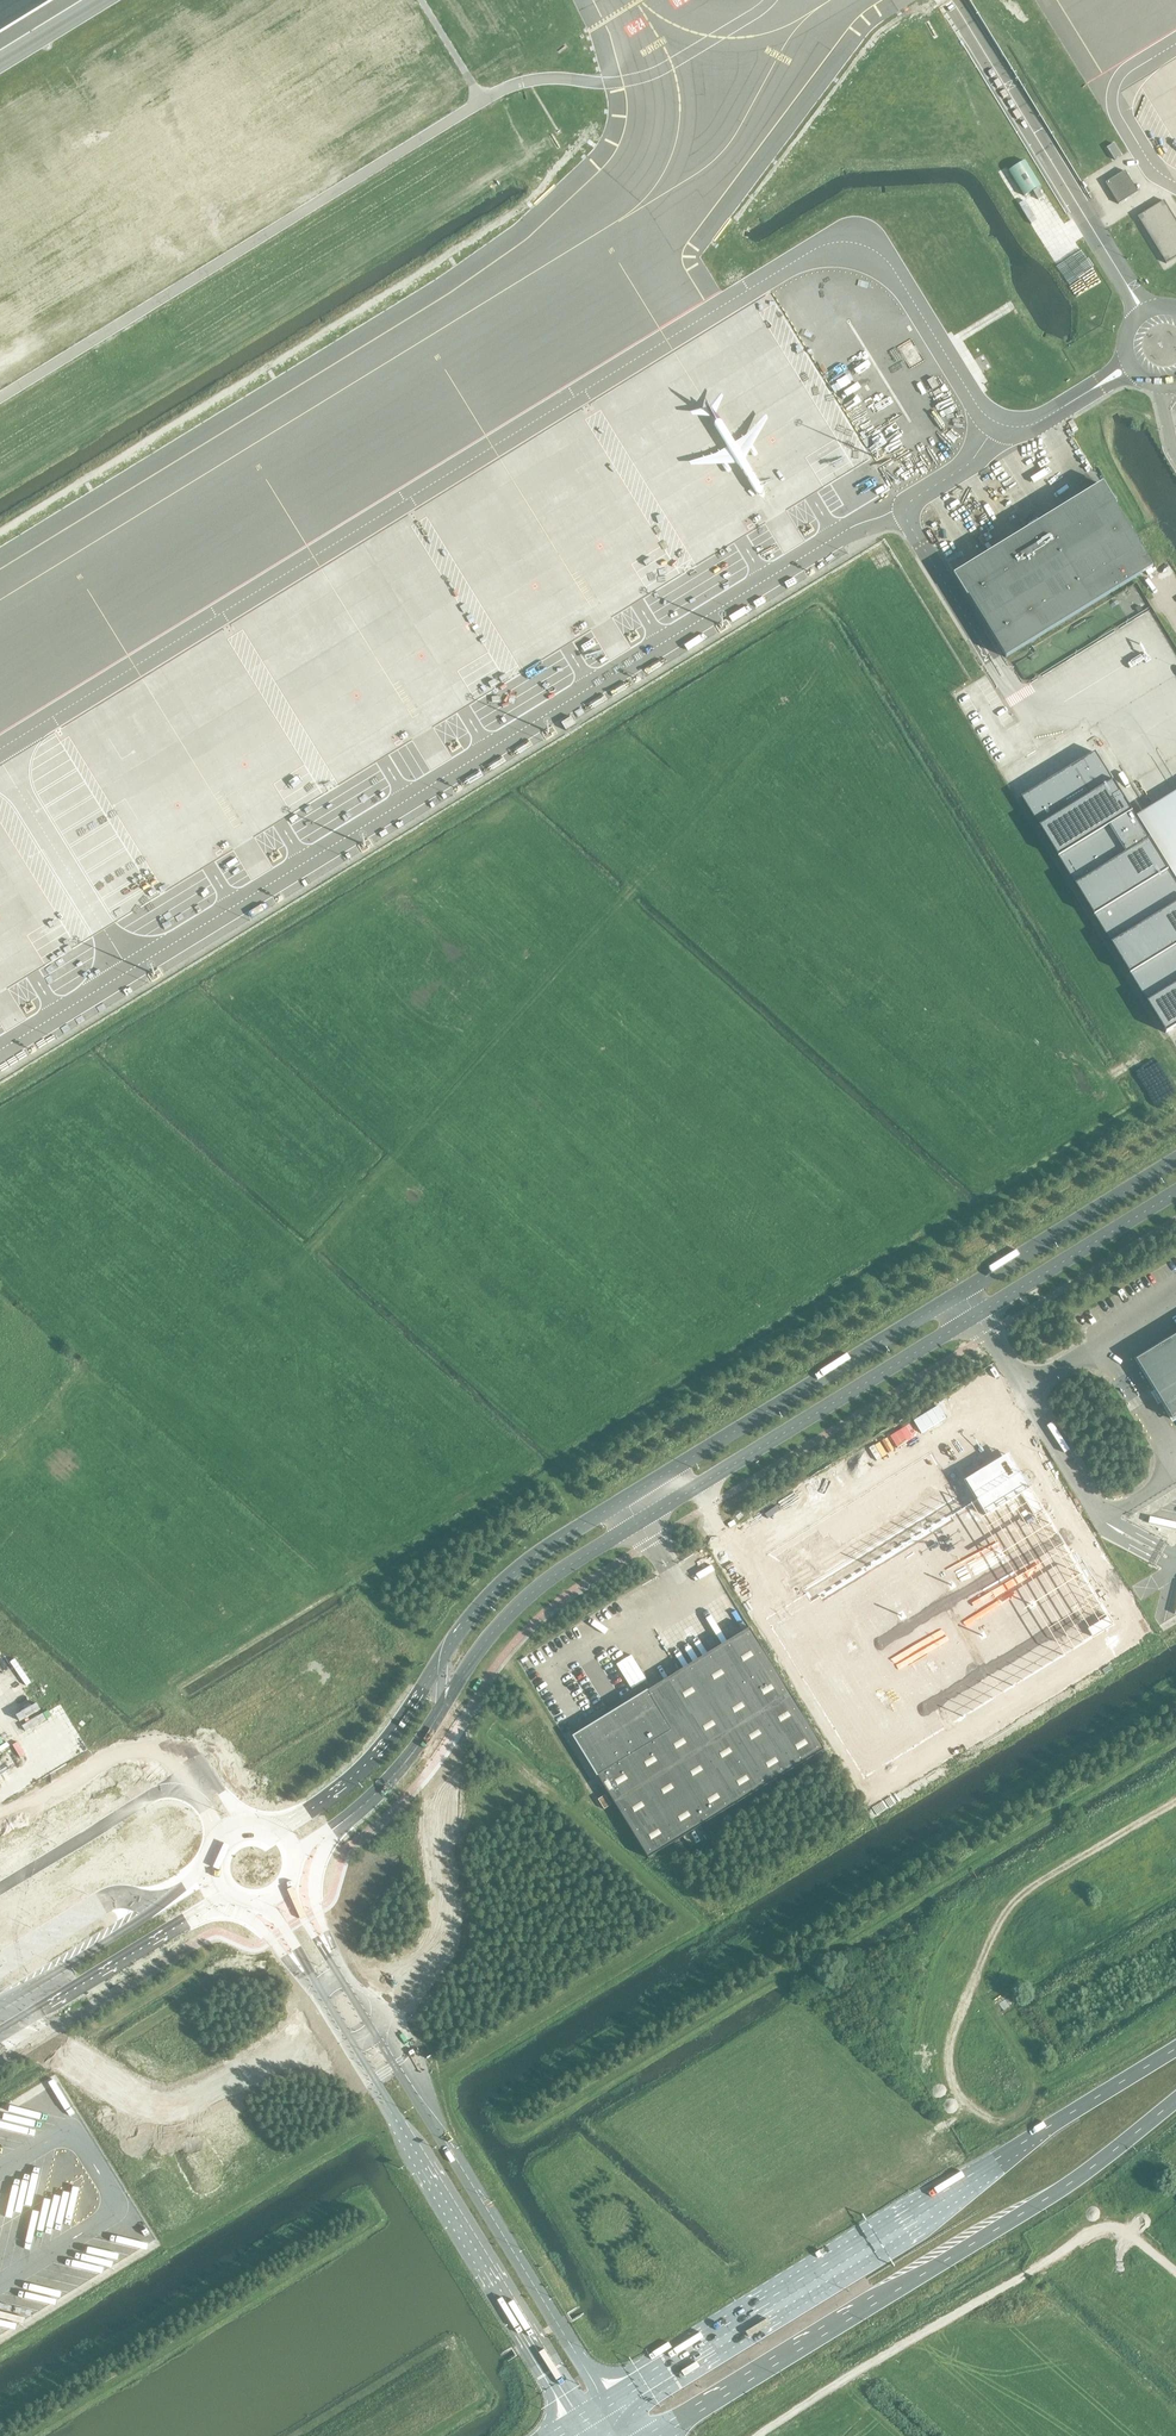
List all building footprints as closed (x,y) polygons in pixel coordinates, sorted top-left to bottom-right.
[(1113,144),(1107,148),(1114,160),(1120,156),(1113,144)] [(1040,186),(1025,161),(1008,171),(1024,196),(1040,186)] [(1105,183),(1118,204),(1138,192),(1125,171),(1105,183)] [(1137,217),(1166,263),(1175,257),(1175,221),(1164,201),(1137,217)] [(954,575),(1005,658),(1153,567),(1102,484),(954,575)] [(1095,752),(1021,797),(1165,1033),(1175,1026),(1175,884),(1136,819),(1095,752)] [(1137,817),(1175,881),(1175,793),(1137,817)] [(1175,1418),(1175,1335),(1172,1338),(1136,1360),(1140,1367),(1153,1387),(1173,1420),(1175,1418)] [(806,1593),(765,1619),(863,1779),(1114,1625),(1008,1453),(964,1480),(976,1500),(963,1508),(811,1601),(806,1593)] [(681,1670),(572,1736),(614,1803),(648,1858),(654,1854),(683,1836),(701,1825),(824,1750),(750,1628),(681,1670)] [(612,1805),(605,1795),(604,1795),(598,1799),(604,1809),(612,1805)]
